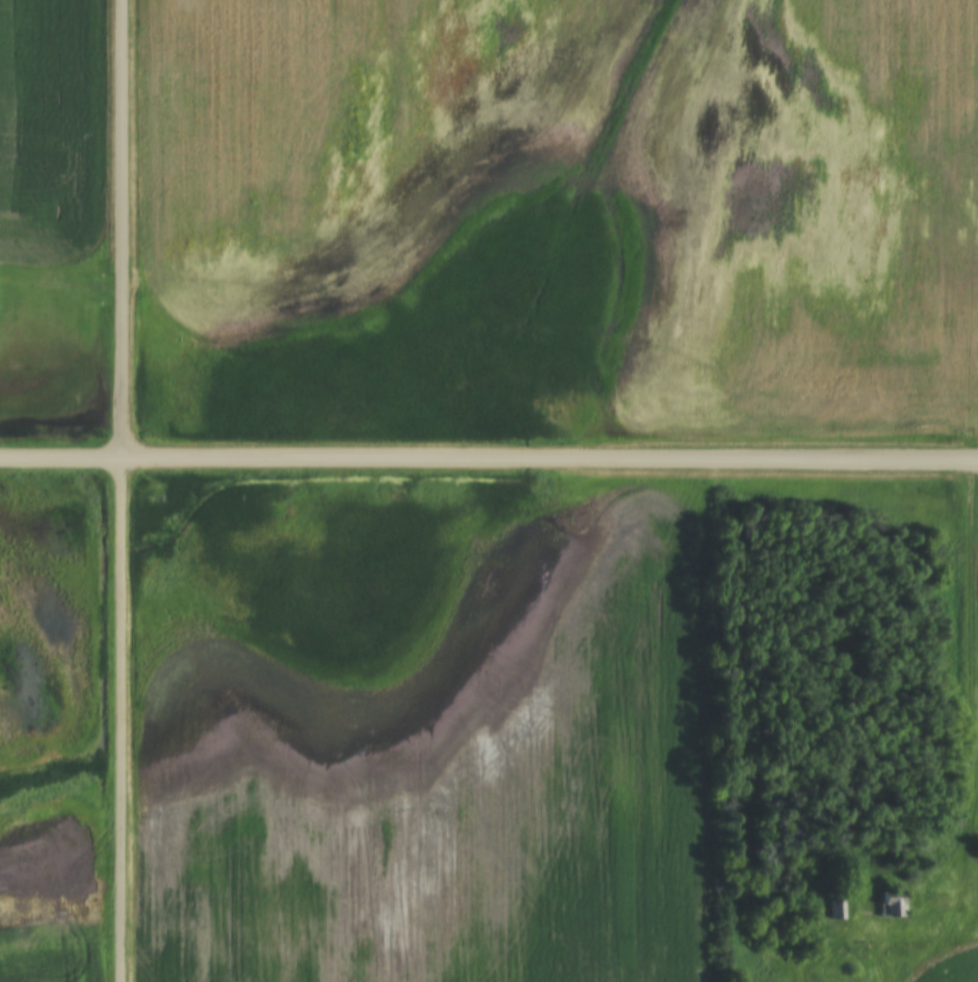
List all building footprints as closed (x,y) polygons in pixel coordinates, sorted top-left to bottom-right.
[(969,845),(969,860),(977,860),(977,845),(969,845)] [(898,893),(872,892),(871,916),(898,917),(898,893)] [(827,919),(836,919),(836,901),(827,901),(827,919)]
